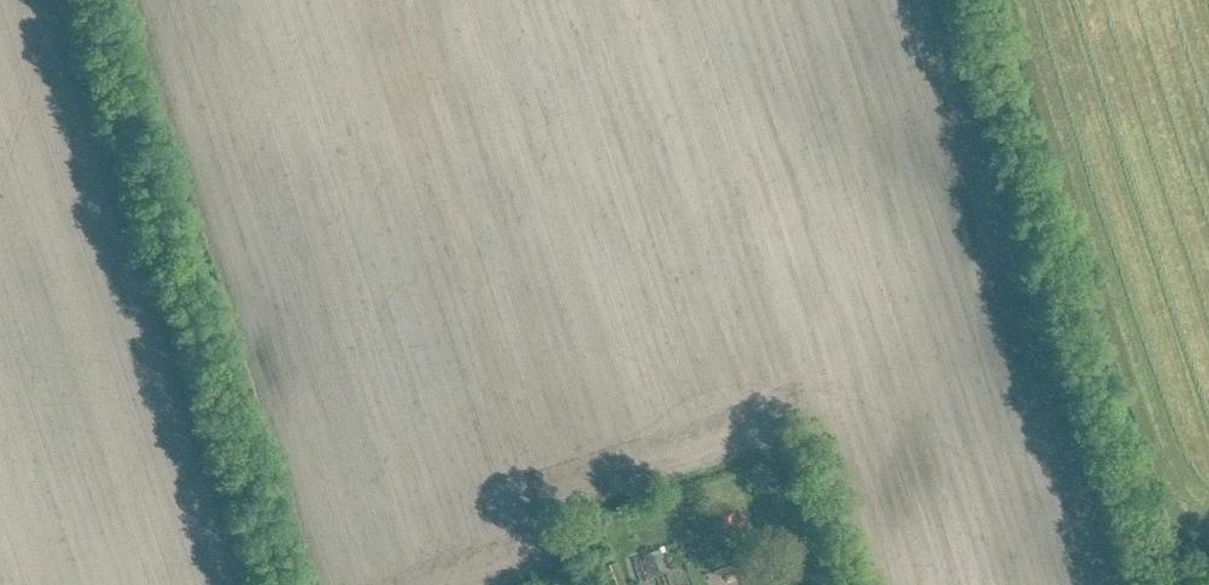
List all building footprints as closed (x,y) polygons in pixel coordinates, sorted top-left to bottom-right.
[(616,564),(601,569),(606,584),(624,584),(616,564)]
